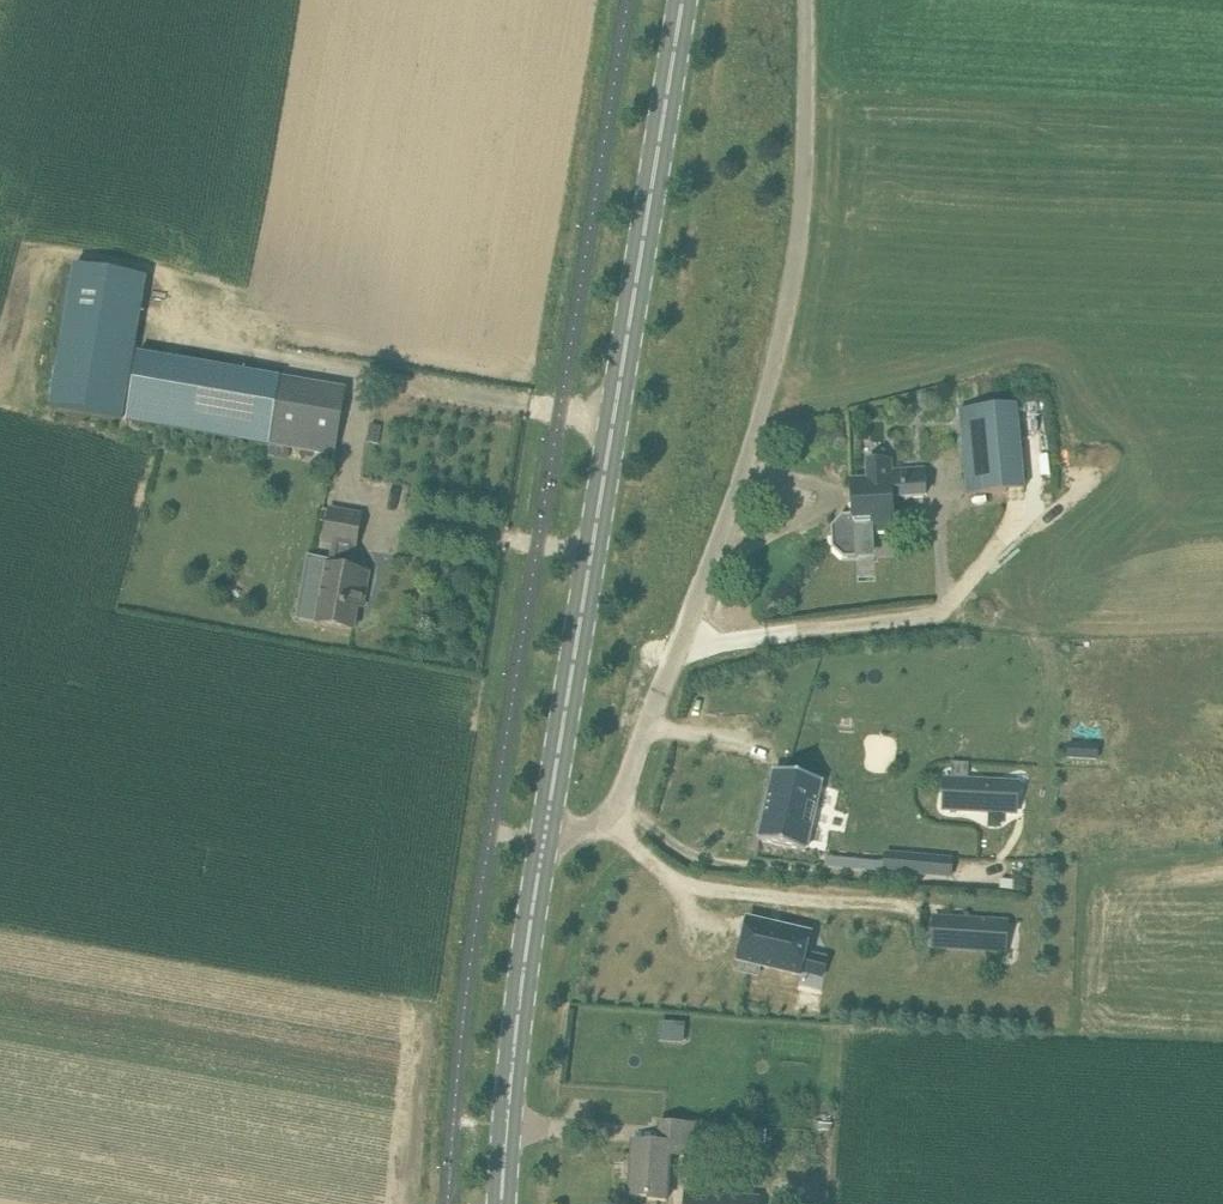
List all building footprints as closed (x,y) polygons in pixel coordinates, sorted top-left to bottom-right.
[(76,265),(51,406),(122,418),(147,277),(76,265)] [(346,388),(139,354),(128,419),(335,455),(346,388)] [(1002,405),(959,410),(968,494),(1011,490),(1002,405)] [(893,498),(925,496),(924,468),(893,470),(893,458),(866,460),(867,480),(853,481),(854,514),(842,514),(832,526),(833,547),(844,558),(857,557),(857,551),(874,550),(873,530),(894,529),(893,498)] [(324,542),(335,544),(331,562),(310,558),(305,588),(323,591),(317,623),(354,630),(360,593),(365,594),(369,572),(350,569),(354,547),(356,548),(362,515),(330,509),(324,542)] [(808,850),(824,780),(775,769),(759,839),(808,850)] [(951,779),(949,810),(1012,812),(1013,781),(969,779),(952,779),(951,779)] [(902,854),(901,871),(951,876),(953,859),(902,854)] [(1002,879),(1001,888),(1015,889),(1016,880),(1002,879)] [(934,915),(932,947),(1008,952),(1010,919),(934,915)] [(803,977),(813,932),(747,917),(737,961),(803,977)] [(662,1023),(661,1039),(683,1041),(684,1024),(662,1023)] [(649,1196),(648,1200),(667,1201),(670,1155),(693,1157),(695,1125),(661,1122),(659,1142),(634,1141),(630,1195),(649,1196)] [(736,1143),(764,1143),(764,1129),(719,1127),(718,1136),(736,1136),(736,1143)] [(685,1203),(760,1203),(760,1196),(686,1191),(685,1203)]
